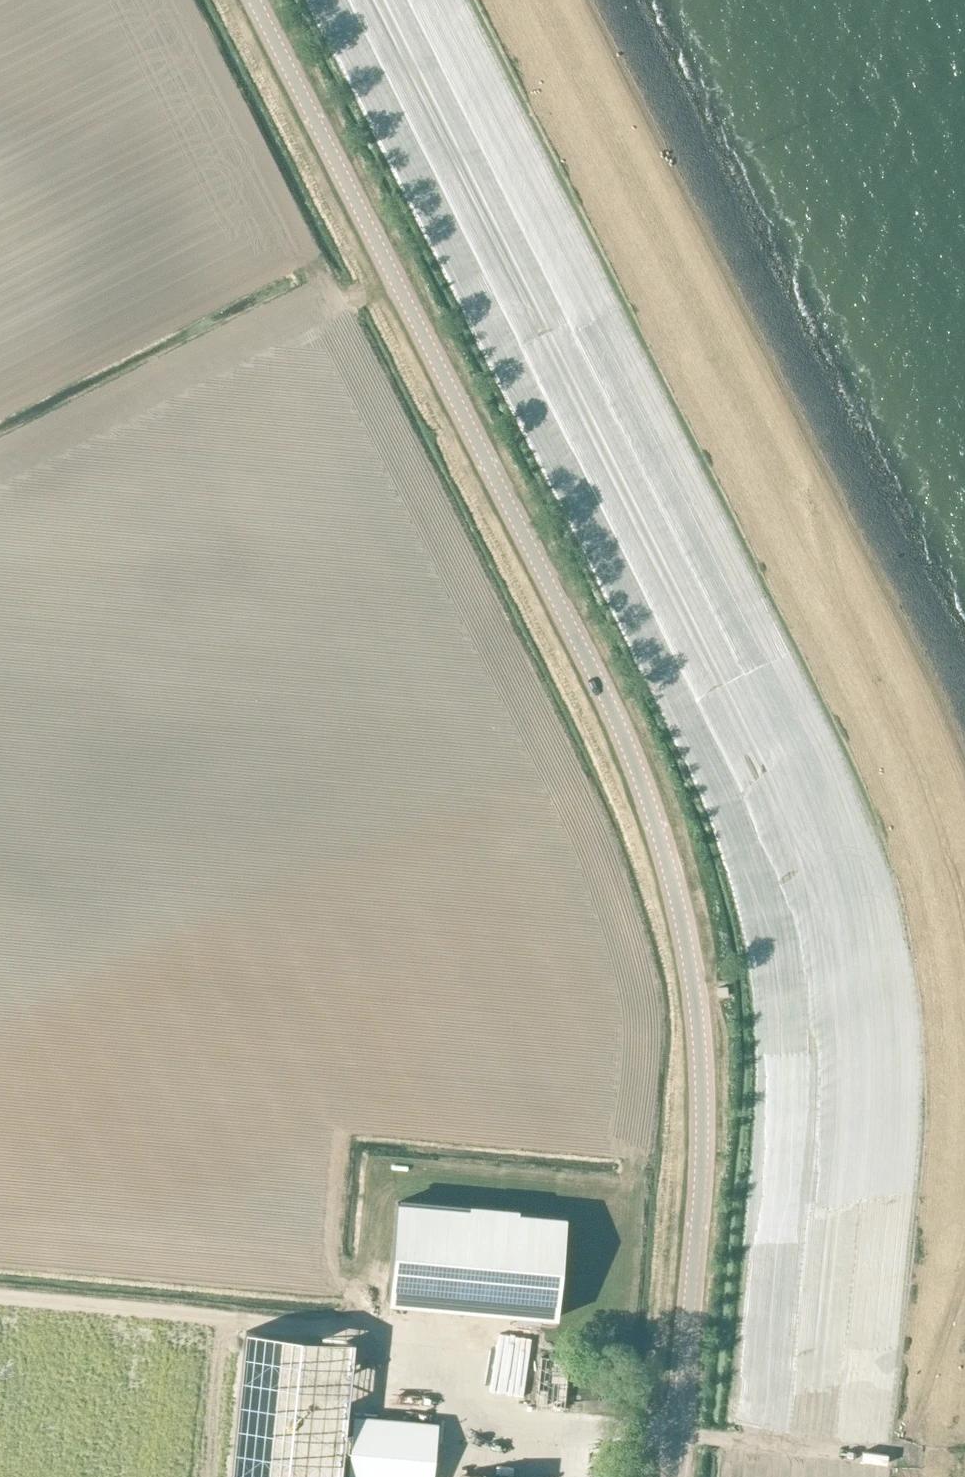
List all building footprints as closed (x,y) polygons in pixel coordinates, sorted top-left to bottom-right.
[(396,1198),(389,1302),(553,1314),(561,1211),(396,1198)] [(542,1359),(538,1403),(563,1406),(567,1361),(542,1359)] [(340,1405),(423,1409),(426,1365),(342,1361),(340,1405)] [(437,1422),(349,1414),(343,1476),(431,1476),(437,1422)]
